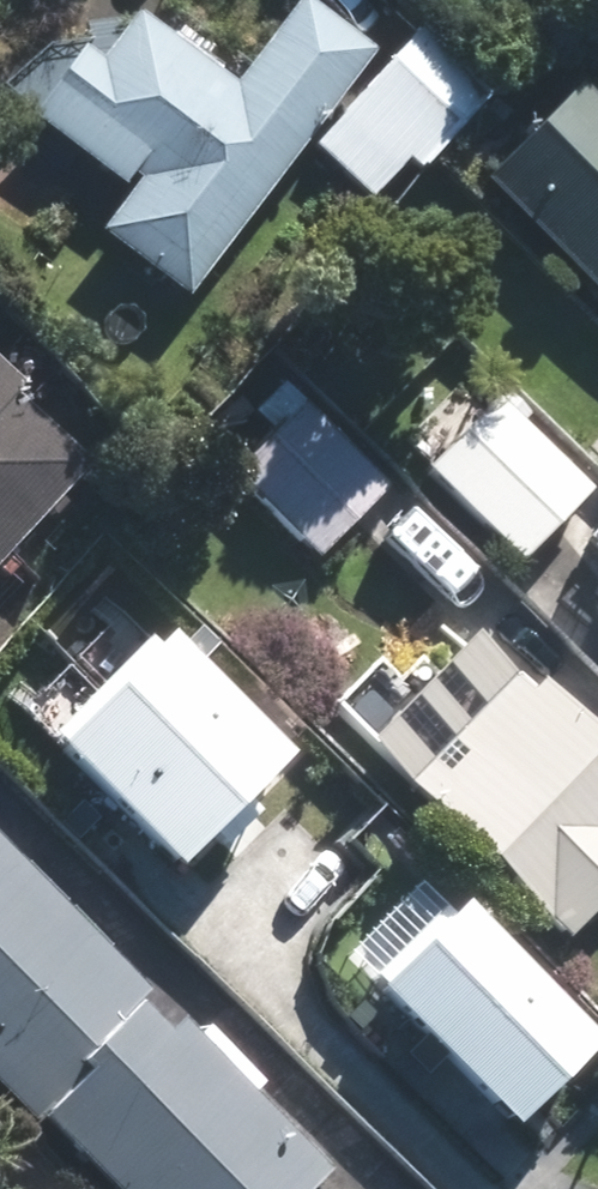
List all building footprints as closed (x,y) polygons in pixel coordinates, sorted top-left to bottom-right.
[(371,56),(297,3),(233,90),(212,74),(135,17),(98,66),(80,52),(28,122),(123,193),(133,179),(140,184),(99,238),(186,302),(371,56)] [(420,30),(315,149),(386,212),(491,93),(420,30)] [(477,186),(597,304),(597,110),(575,87),(477,186)] [(88,468),(16,403),(28,390),(0,364),(0,564),(88,468)] [(269,433),(229,475),(317,561),(387,490),(281,386),(252,416),(269,433)] [(496,403),(426,474),(519,566),(589,494),(496,403)] [(48,737),(174,865),(284,758),(158,630),(48,737)] [(405,788),(565,941),(597,907),(597,745),(536,686),(527,696),(510,679),(405,788)] [(103,1188),(314,1188),(313,1188),(328,1173),(252,1095),(261,1087),(200,1026),(192,1035),(176,1019),(159,1036),(132,1008),(149,992),(0,842),(0,1086),(103,1188)] [(457,894),(369,981),(503,1117),(591,1030),(457,894)]
